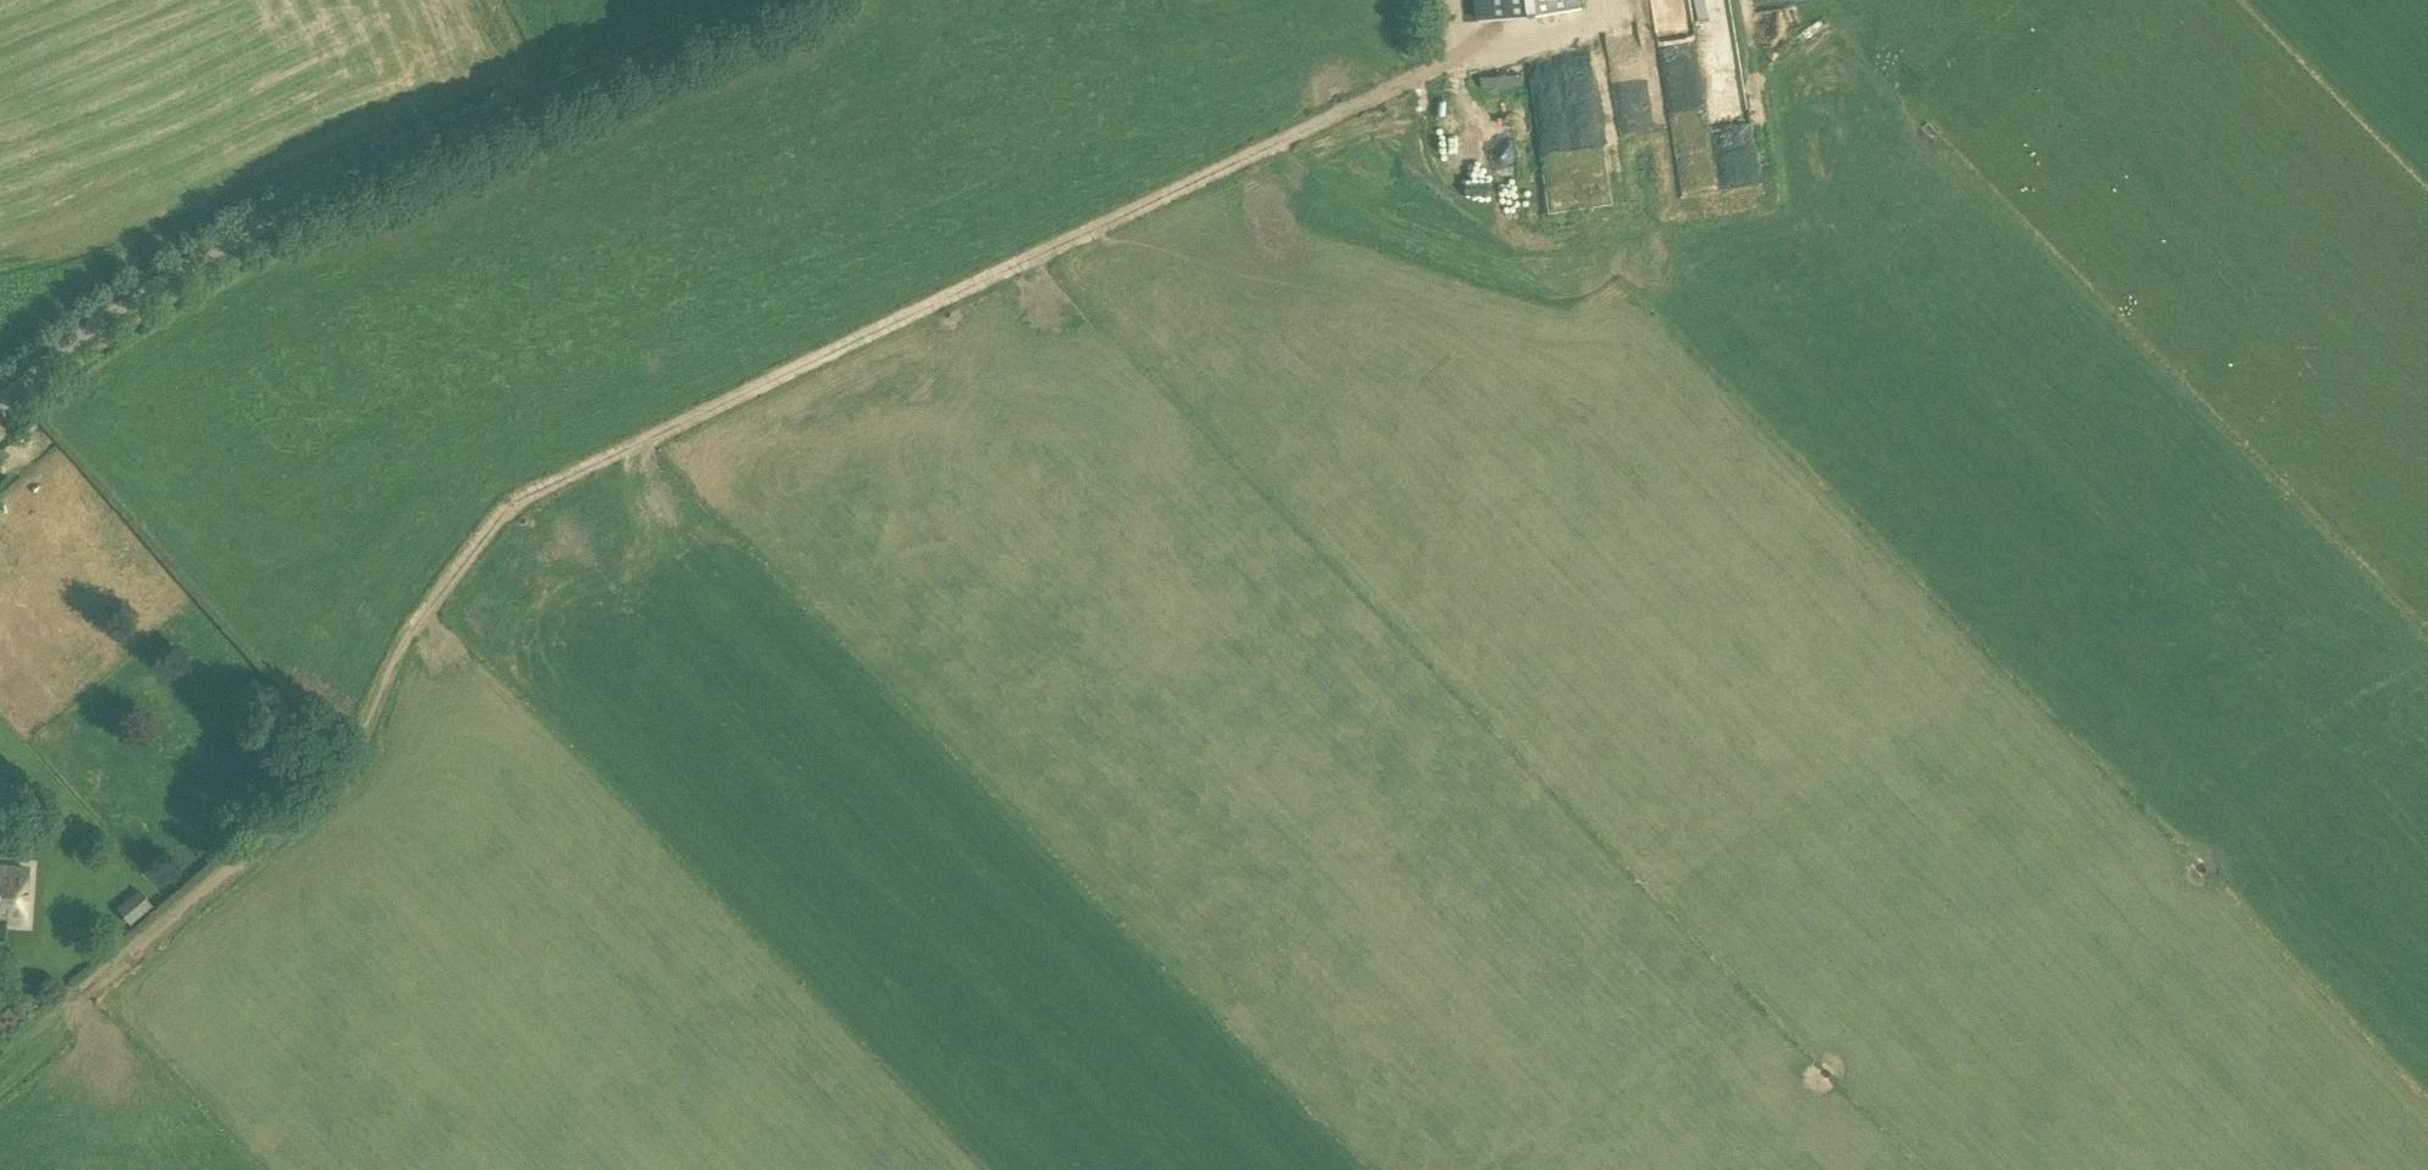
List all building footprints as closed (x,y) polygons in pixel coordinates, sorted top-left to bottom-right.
[(1478,20),(1580,7),(1579,0),(1476,0),(1478,20)] [(26,869),(0,868),(0,920),(23,921),(26,869)]
